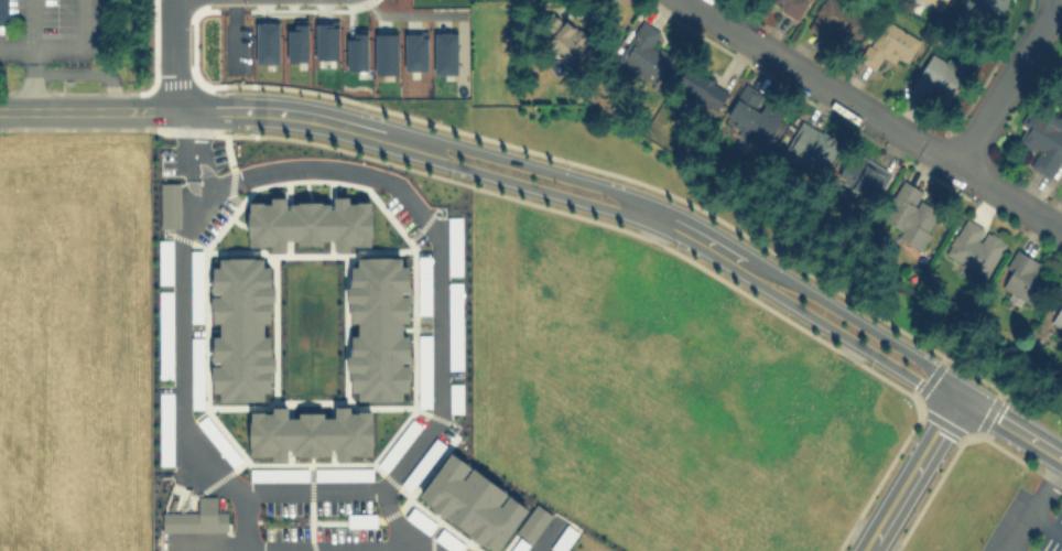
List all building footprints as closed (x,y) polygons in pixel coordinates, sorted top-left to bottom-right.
[(808,0),(770,0),(793,19),(808,0)] [(840,0),(823,0),(810,22),(852,46),(868,17),(840,0)] [(941,11),(947,0),(920,0),(941,11)] [(995,22),(1005,0),(964,0),(962,4),(995,22)] [(574,56),(571,17),(544,19),(546,48),(562,47),(562,56),(574,56)] [(903,66),(919,37),(881,18),(858,60),(876,68),(882,55),(903,66)] [(655,83),(672,53),(652,43),(660,30),(639,19),(616,61),(655,83)] [(912,85),(949,104),(964,71),(929,53),(912,85)] [(674,89),(717,109),(727,87),(685,67),(674,89)] [(725,115),(769,141),(785,114),(761,100),(765,95),(744,83),(725,115)] [(1029,110),(1014,140),(1037,152),(1029,165),(1050,176),(1061,154),(1061,128),(1029,110)] [(824,173),(838,137),(798,120),(783,155),(824,173)] [(836,179),(876,199),(891,171),(852,150),(836,179)] [(923,191),(902,179),(879,216),(902,230),(898,237),(918,250),(941,212),(919,198),(923,191)] [(160,228),(179,227),(179,182),(159,182),(160,228)] [(371,202),(348,202),(348,197),(332,197),(332,202),(285,201),(285,197),(270,197),(270,202),(248,201),(248,246),(271,246),(271,251),(285,251),(286,240),(297,240),(297,245),(322,245),(322,239),(334,239),(334,251),(348,251),(348,246),(371,246),(371,202)] [(943,255),(985,278),(1006,239),(964,216),(943,255)] [(1048,268),(1018,249),(997,283),(1027,302),(1048,268)] [(212,335),(212,392),(219,392),(219,400),(264,400),(264,391),(272,391),(272,336),(263,336),(263,322),(272,322),(272,266),(263,266),(263,257),(219,257),(219,266),(211,266),(211,322),(219,322),(219,335),(212,335)] [(358,322),(358,334),(350,336),(350,354),(347,355),(347,364),(351,377),(351,391),(358,391),(357,400),(402,400),(402,391),(409,388),(410,365),(409,360),(409,335),(402,335),(402,322),(408,320),(409,266),(402,266),(399,257),(357,257),(357,266),(351,266),(350,286),(346,287),(346,295),(350,308),(350,322),(358,322)] [(1053,296),(1061,301),(1061,282),(1053,296)] [(1050,322),(1061,328),(1061,301),(1050,322)] [(372,456),(371,411),(350,411),(350,406),(334,406),(334,416),(324,417),(324,411),(298,412),(298,417),(287,417),(287,406),(273,407),(273,411),(249,412),(250,456),(272,455),(272,461),(289,461),(289,457),(350,456),(372,456)] [(448,453),(418,499),(497,550),(527,506),(448,453)] [(162,511),(162,531),(227,530),(227,511),(217,512),(216,496),(198,496),(198,511),(162,511)] [(515,532),(531,542),(551,514),(535,503),(515,532)]
